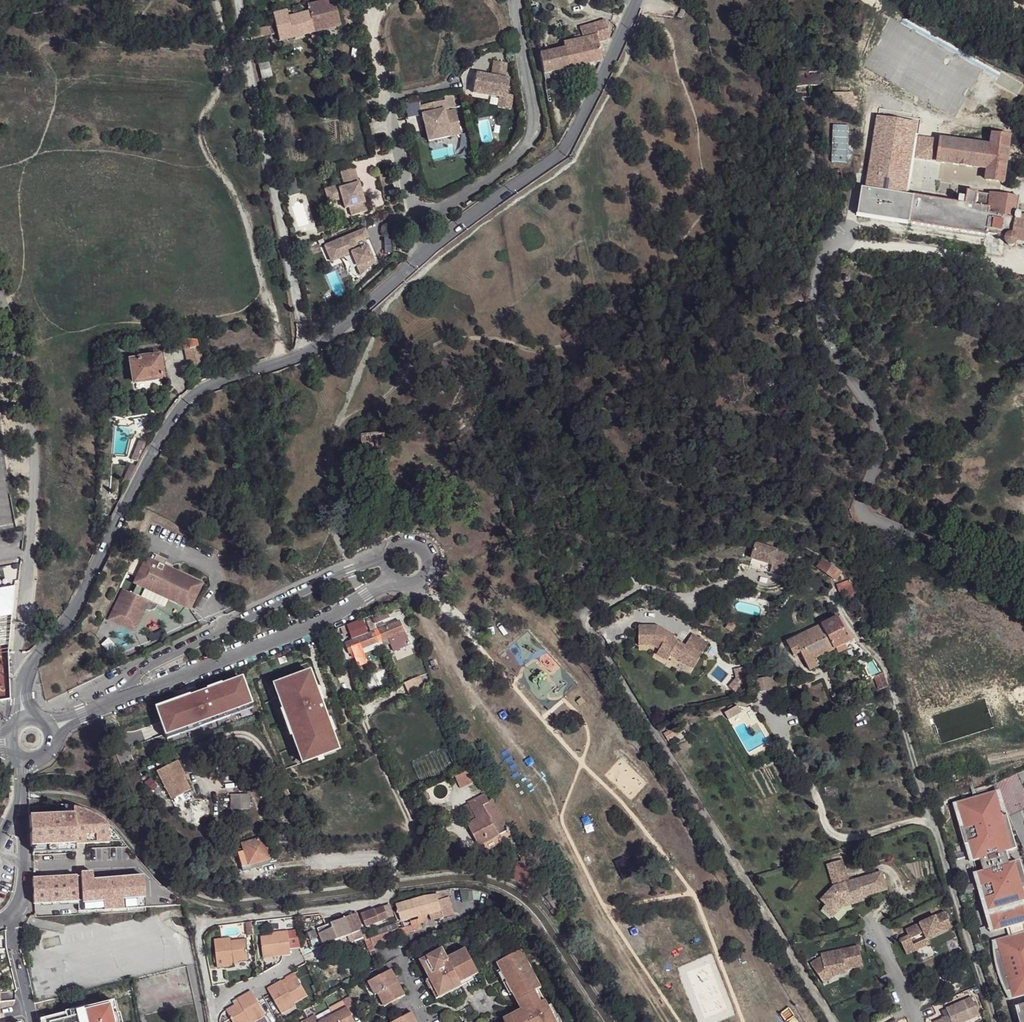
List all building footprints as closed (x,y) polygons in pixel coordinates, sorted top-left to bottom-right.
[(308,6),(309,12),(314,32),(341,26),(334,0),(308,6)] [(685,9),(680,7),(678,12),(677,12),(677,15),(682,17),(685,9)] [(287,11),(273,14),(279,41),(314,32),(309,12),(289,16),(287,11)] [(574,38),(575,42),(596,37),(597,43),(610,40),(605,21),(579,27),(581,36),(574,38)] [(275,33),(273,25),(246,32),(244,33),(246,41),(275,33)] [(601,62),(597,43),(596,37),(575,42),(563,45),(564,50),(540,55),(544,76),(601,62)] [(268,61),(255,64),(258,79),(272,76),(268,61)] [(487,77),(471,75),(468,95),(496,99),(502,99),(503,95),(505,80),(500,79),(502,64),(489,62),(487,72),(493,73),(492,78),(487,77)] [(796,92),(817,91),(818,86),(821,85),(820,71),(795,72),(796,92)] [(452,108),(449,94),(441,96),(444,110),(452,108)] [(834,106),(854,105),(851,94),(834,94),(834,106)] [(502,99),(496,99),(494,109),(506,110),(508,96),(503,95),(502,99)] [(417,107),(419,116),(436,112),(437,115),(441,114),(441,111),(444,110),(442,101),(417,107)] [(436,112),(419,116),(425,142),(458,135),(453,111),(441,114),(437,115),(436,112)] [(862,217),(910,224),(985,236),(986,234),(991,235),(1008,238),(1007,240),(1006,243),(1008,245),(1011,246),(1016,242),(1023,243),(1023,221),(1022,220),(1023,215),(1023,212),(1017,211),(1019,198),(1001,195),(1001,194),(1000,194),(1000,195),(990,193),(989,196),(967,192),(965,205),(908,196),(913,159),(989,169),(987,181),(1002,183),(1001,184),(1003,184),(1003,183),(1005,183),(1011,138),(992,135),(991,146),(917,136),(919,124),(877,117),(862,217)] [(832,125),(832,163),(849,163),(849,125),(832,125)] [(361,213),(351,169),(337,172),(340,184),(325,188),(328,201),(337,199),(339,209),(344,208),(346,217),(361,213)] [(798,178),(806,177),(805,170),(798,171),(798,178)] [(366,237),(363,229),(323,246),(329,261),(349,253),(359,276),(375,269),(366,246),(357,250),(354,242),(366,237)] [(203,363),(198,341),(181,338),(188,367),(203,363)] [(159,357),(156,356),(150,357),(137,360),(130,361),(130,362),(133,383),(135,384),(160,380),(161,379),(162,378),(159,357)] [(208,370),(195,375),(198,383),(209,378),(208,370)] [(135,384),(135,389),(160,385),(160,380),(135,384)] [(384,435),(356,437),(356,453),(364,453),(364,461),(389,460),(389,455),(389,450),(384,435)] [(424,436),(406,438),(406,446),(430,445),(430,440),(425,440),(424,436)] [(133,459),(140,462),(149,443),(143,440),(133,459)] [(128,486),(138,467),(131,464),(121,482),(128,486)] [(471,467),(472,484),(486,484),(475,467),(471,467)] [(753,538),(746,551),(766,560),(762,568),(774,573),(785,550),(773,544),(772,547),(753,538)] [(816,566),(835,579),(841,571),(822,557),(816,566)] [(227,567),(224,559),(222,558),(220,558),(218,560),(218,562),(221,570),(227,567)] [(200,587),(145,561),(133,586),(188,613),(200,587)] [(850,581),(837,585),(841,598),(854,594),(850,581)] [(134,632),(146,604),(122,593),(109,621),(134,632)] [(389,618),(387,614),(365,621),(368,626),(389,618)] [(826,636),(843,628),(837,616),(820,625),(822,628),(826,636)] [(403,633),(399,621),(369,634),(364,621),(348,627),(353,640),(346,643),(350,654),(354,652),(360,666),(368,663),(362,648),(371,645),(388,639),(390,645),(393,652),(408,646),(405,638),(403,633)] [(638,625),(638,645),(652,645),(659,649),(656,654),(667,660),(670,655),(684,663),(692,648),(701,653),(707,643),(691,634),(684,645),(673,638),(674,635),(657,625),(638,625)] [(820,625),(786,642),(793,656),(799,652),(808,670),(821,664),(818,657),(833,649),(826,636),(822,628),(820,625)] [(842,644),(849,641),(843,628),(826,636),(833,649),(834,649),(842,644)] [(8,648),(7,638),(5,638),(4,631),(0,632),(0,649),(8,648)] [(388,639),(371,645),(373,651),(382,647),(390,645),(388,639)] [(836,653),(845,649),(842,644),(834,649),(836,653)] [(701,653),(692,648),(684,663),(692,668),(701,653)] [(310,672),(280,683),(285,696),(279,698),(283,709),(285,713),(287,712),(294,731),(292,732),(293,736),(297,746),(302,745),(307,759),(318,755),(319,757),(339,750),(333,733),(330,734),(327,724),(329,724),(328,720),(321,701),(319,702),(316,694),(318,693),(316,689),(310,672)] [(879,691),(886,687),(881,674),(880,674),(873,677),(874,678),(879,691)] [(402,682),(409,695),(423,688),(417,675),(402,682)] [(774,675),(761,677),(764,691),(777,689),(774,675)] [(761,677),(756,679),(759,692),(764,691),(761,677)] [(736,692),(742,682),(735,678),(729,688),(736,692)] [(181,707),(161,715),(170,742),(184,737),(183,733),(201,726),(203,730),(234,719),(232,715),(253,708),(244,682),(225,689),(219,691),(220,693),(210,697),(209,694),(193,700),(180,705),(181,707)] [(285,696),(280,683),(275,685),(279,698),(285,696)] [(210,697),(220,693),(219,691),(225,689),(224,686),(209,692),(209,694),(210,697)] [(316,689),(318,693),(316,694),(319,702),(321,701),(324,700),(319,688),(316,689)] [(181,707),(180,705),(193,700),(192,697),(159,709),(161,715),(181,707)] [(737,705),(724,713),(727,720),(741,712),(737,705)] [(253,708),(232,715),(234,719),(234,720),(255,713),(253,708)] [(294,731),(287,712),(285,713),(283,709),(280,710),(290,737),(293,736),(292,732),(294,731)] [(327,724),(330,734),(333,733),(335,732),(331,719),(328,720),(329,724),(327,724)] [(201,726),(183,733),(184,737),(185,738),(203,731),(203,730),(201,726)] [(676,726),(663,734),(667,740),(680,733),(676,726)] [(303,763),(319,757),(318,755),(307,759),(302,745),(297,746),(303,763)] [(177,760),(157,771),(171,799),(190,790),(183,776),(185,775),(177,760)] [(472,769),(455,776),(460,788),(479,779),(472,769)] [(1002,814),(995,792),(992,794),(998,816),(1002,814)] [(231,795),(231,809),(249,808),(249,794),(231,795)] [(1017,863),(1009,865),(1006,866),(1002,853),(1005,852),(1013,850),(1002,814),(998,816),(992,794),(975,799),(976,803),(972,804),(970,800),(953,805),(960,829),(957,830),(962,846),(965,845),(971,862),(976,861),(980,874),(975,875),(980,893),(976,894),(984,917),(987,916),(992,932),(1004,928),(1007,927),(1010,937),(1007,938),(995,942),(997,950),(994,951),(993,960),(995,970),(998,979),(1003,987),(1006,991),(1010,990),(1012,998),(1023,995),(1023,931),(1022,926),(1021,923),(1023,922),(1023,900),(1023,897),(1023,896),(1023,887),(1017,863)] [(490,816),(495,813),(485,795),(459,809),(462,816),(471,811),(476,820),(467,825),(478,846),(498,835),(491,823),(494,821),(490,816)] [(960,829),(953,805),(950,806),(957,830),(960,829)] [(109,843),(108,825),(100,818),(89,811),(82,808),(74,806),(74,814),(30,816),(31,847),(33,846),(33,856),(34,856),(34,853),(33,846),(76,845),(109,843)] [(467,825),(476,820),(471,811),(462,816),(467,825)] [(498,835),(508,830),(497,811),(495,813),(490,816),(494,821),(491,823),(498,835)] [(123,841),(119,837),(112,829),(108,825),(109,843),(123,841)] [(266,858),(268,858),(261,838),(241,844),(243,851),(248,865),(266,858)] [(76,852),(76,845),(33,846),(34,853),(76,852)] [(971,862),(965,845),(962,846),(967,864),(971,862)] [(521,858),(512,880),(515,881),(518,883),(522,886),(526,888),(529,891),(538,870),(525,850),(518,854),(521,858)] [(242,872),(250,869),(248,865),(243,851),(235,853),(242,872)] [(248,865),(250,869),(267,863),(266,858),(248,865)] [(841,859),(826,864),(830,881),(836,879),(838,885),(832,886),(819,900),(824,905),(831,911),(838,903),(850,899),(851,904),(863,900),(862,897),(886,889),(881,871),(848,882),(841,859)] [(145,907),(143,878),(142,877),(92,880),(92,872),(80,873),(80,876),(82,901),(78,901),(79,911),(145,907)] [(980,893),(975,875),(971,876),(976,894),(980,893)] [(78,901),(77,876),(35,879),(35,877),(34,877),(34,879),(32,879),(34,904),(78,901)] [(436,895),(424,896),(428,911),(429,914),(441,910),(438,900),(436,895)] [(424,896),(396,904),(401,921),(407,919),(410,918),(409,916),(414,915),(420,914),(428,911),(424,896)] [(438,900),(441,910),(443,917),(454,913),(448,897),(438,900)] [(831,911),(824,905),(821,909),(831,918),(841,907),(851,904),(850,899),(838,903),(831,911)] [(563,911),(564,911),(560,905),(548,912),(553,918),(563,911)] [(375,909),(362,914),(366,927),(389,918),(384,907),(376,910),(375,909)] [(345,916),(305,932),(311,948),(332,940),(349,934),(363,928),(356,911),(345,916)] [(944,911),(905,930),(907,936),(898,940),(906,955),(914,951),(912,945),(909,939),(922,933),(925,938),(925,939),(927,939),(951,927),(944,911)] [(398,925),(401,931),(410,927),(410,925),(422,920),(420,916),(414,917),(414,915),(409,916),(410,918),(407,919),(408,921),(398,925)] [(992,932),(987,916),(984,917),(988,933),(992,932)] [(368,929),(373,943),(401,933),(401,931),(398,925),(396,919),(368,929)] [(261,935),(263,956),(291,952),(290,948),(299,947),(297,932),(289,933),(288,929),(273,931),(273,934),(261,935)] [(373,943),(368,929),(362,932),(370,951),(375,948),(373,943)] [(215,938),(218,966),(234,964),(234,960),(248,958),(246,937),(231,938),(231,936),(215,938)] [(925,938),(912,945),(914,951),(929,944),(927,939),(925,939),(925,938)] [(997,950),(995,942),(991,943),(990,948),(990,954),(990,959),(992,970),(994,976),(998,986),(1005,995),(1009,999),(1012,998),(1010,990),(1006,991),(1003,987),(998,979),(995,970),(993,960),(994,951),(997,950)] [(820,956),(809,964),(817,975),(831,972),(832,976),(845,969),(845,973),(862,966),(858,946),(820,954),(820,956)] [(477,973),(464,949),(446,958),(442,949),(423,959),(429,970),(425,972),(438,997),(446,993),(461,986),(459,982),(477,973)] [(520,951),(495,963),(520,1009),(502,1019),(503,1021),(555,1021),(543,1000),(540,1002),(533,990),(540,987),(520,951)] [(379,996),(385,1008),(406,997),(392,972),(371,983),(369,984),(376,997),(379,996)] [(831,972),(817,975),(822,983),(832,977),(832,976),(831,972)] [(307,996),(296,977),(283,985),(281,981),(268,989),(281,1014),(295,1006),(294,1003),(307,996)] [(265,1016),(251,991),(237,999),(240,1003),(226,1011),(233,1021),(249,1021),(251,1021),(255,1021),(265,1016)] [(945,1008),(948,1015),(933,1021),(964,1021),(979,1015),(971,996),(945,1008)] [(353,1018),(359,1014),(353,1003),(351,999),(345,1002),(349,1009),(324,1021),(355,1021),(353,1018)] [(82,1011),(58,1014),(59,1021),(84,1021),(82,1011)] [(18,1012),(0,1013),(0,1021),(18,1021),(18,1012)] [(412,1014),(397,1021),(416,1021),(412,1014)]
